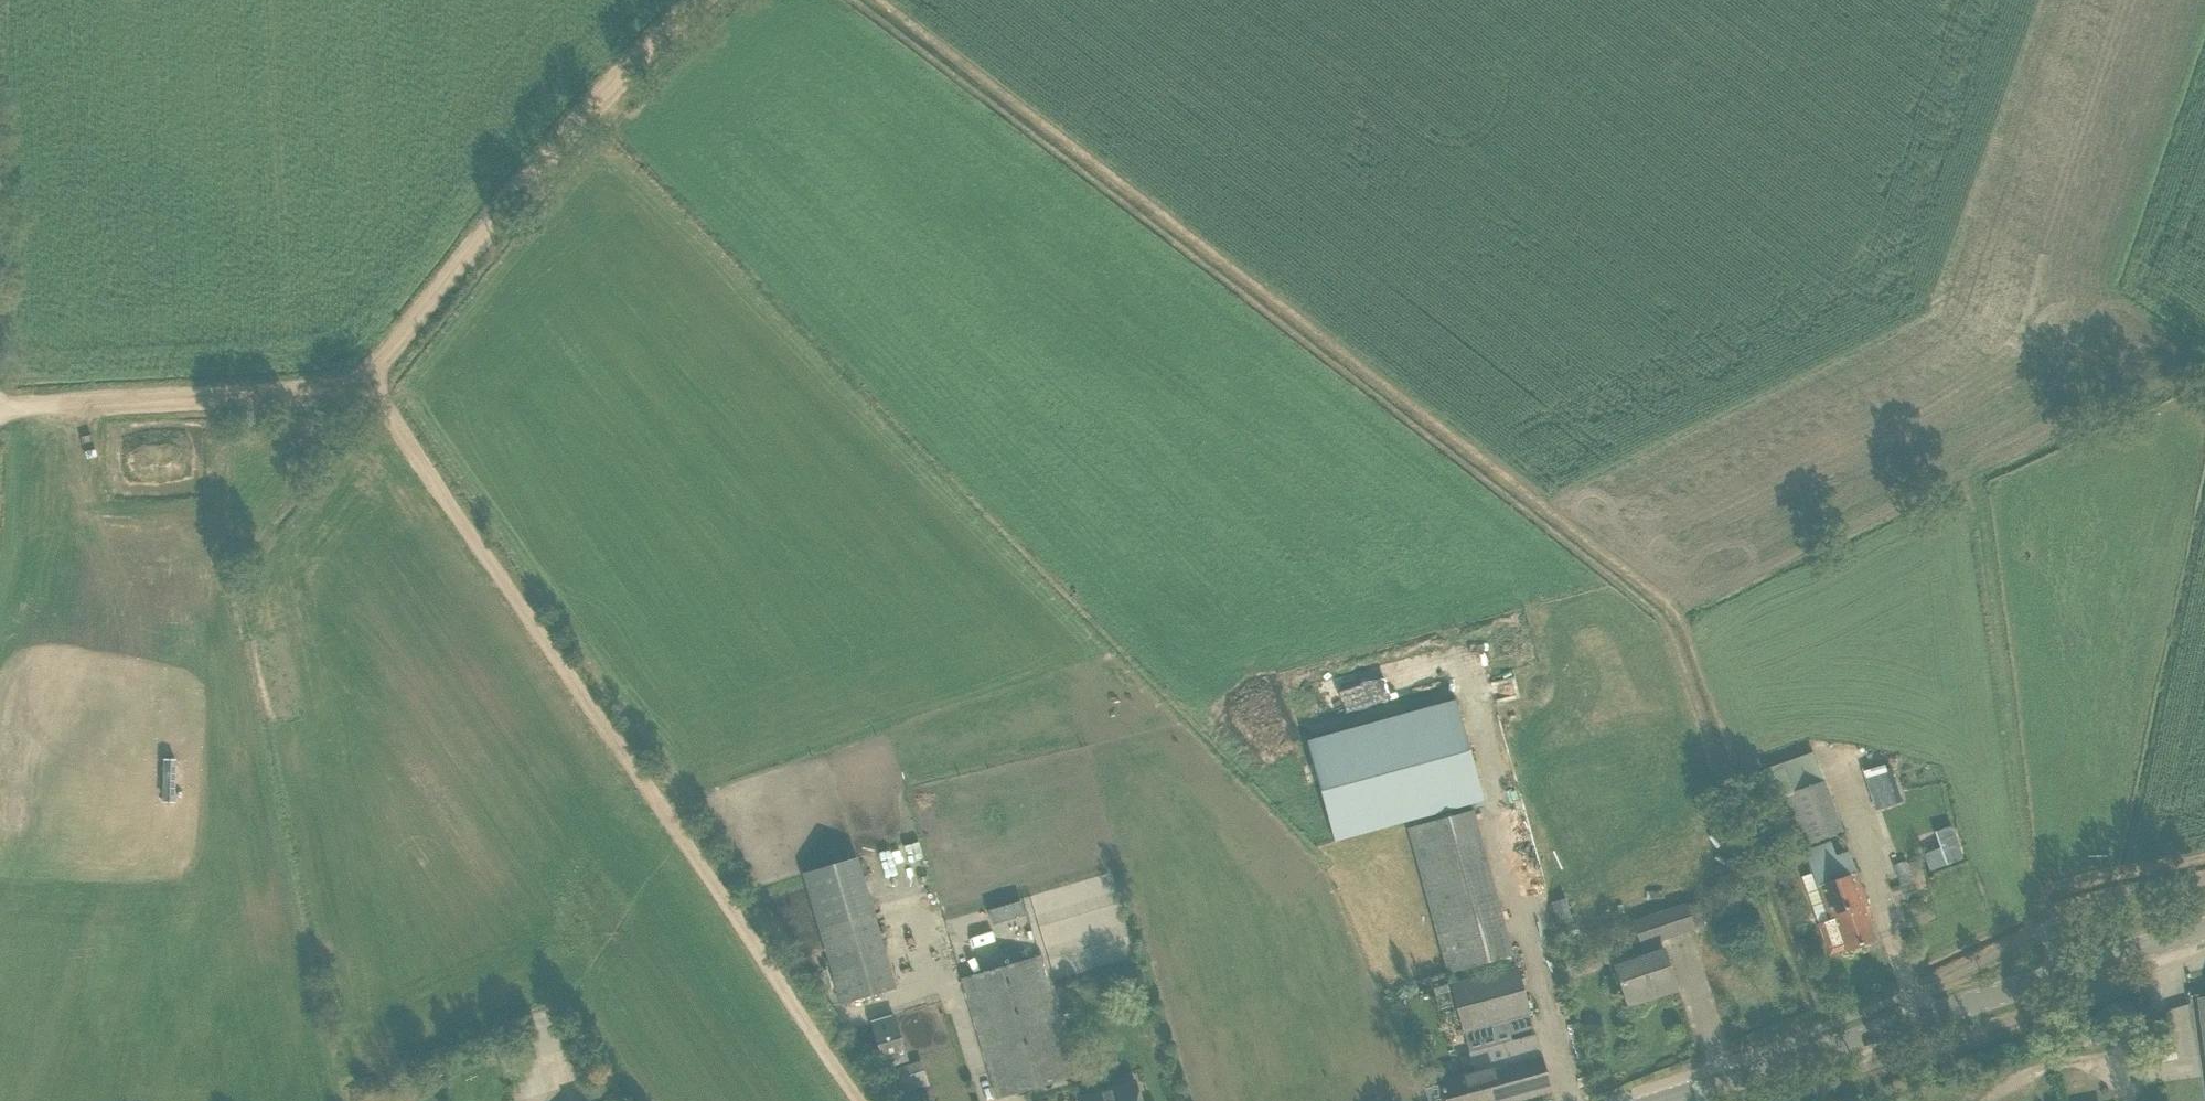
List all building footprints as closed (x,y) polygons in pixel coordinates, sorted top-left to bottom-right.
[(1483,800),(1455,700),(1306,741),(1333,841),(1483,800)] [(990,1077),(996,1098),(1074,1076),(1068,1054),(1015,875),(1003,878),(960,730),(883,753),(933,924),(944,921),(990,1077)] [(1901,803),(1895,786),(1913,780),(1907,761),(1863,775),(1875,811),(1901,803)] [(1842,829),(1824,780),(1784,795),(1797,829),(1803,843),(1842,829)] [(1797,829),(1784,795),(1772,799),(1784,834),(1797,829)] [(1406,827),(1446,971),(1510,953),(1469,809),(1406,827)] [(1825,847),(1815,850),(1851,950),(1875,941),(1863,907),(1868,906),(1848,851),(1829,858),(1825,847)] [(1851,950),(1815,850),(1805,854),(1812,873),(1801,876),(1829,955),(1844,949),(1845,952),(1851,950)] [(896,985),(873,911),(855,854),(801,871),(819,928),(841,1003),(896,985)] [(1565,899),(1550,902),(1555,921),(1569,917),(1565,899)] [(1630,920),(1639,944),(1690,926),(1682,902),(1630,920)] [(1614,966),(1628,1006),(1676,989),(1663,949),(1614,966)] [(1450,986),(1462,1030),(1527,1012),(1515,968),(1450,986)] [(894,1015),(870,1022),(883,1067),(907,1060),(894,1015)] [(2106,1031),(2092,1033),(2093,1043),(2108,1041),(2106,1031)] [(1447,1100),(1513,1100),(1549,1091),(1533,1036),(1470,1053),(1475,1071),(1441,1080),(1447,1100)] [(2172,1044),(2157,1047),(2160,1060),(2174,1057),(2172,1044)] [(920,1061),(895,1068),(902,1092),(927,1085),(920,1061)] [(1081,1100),(1140,1100),(1134,1081),(1080,1096),(1081,1100)]
